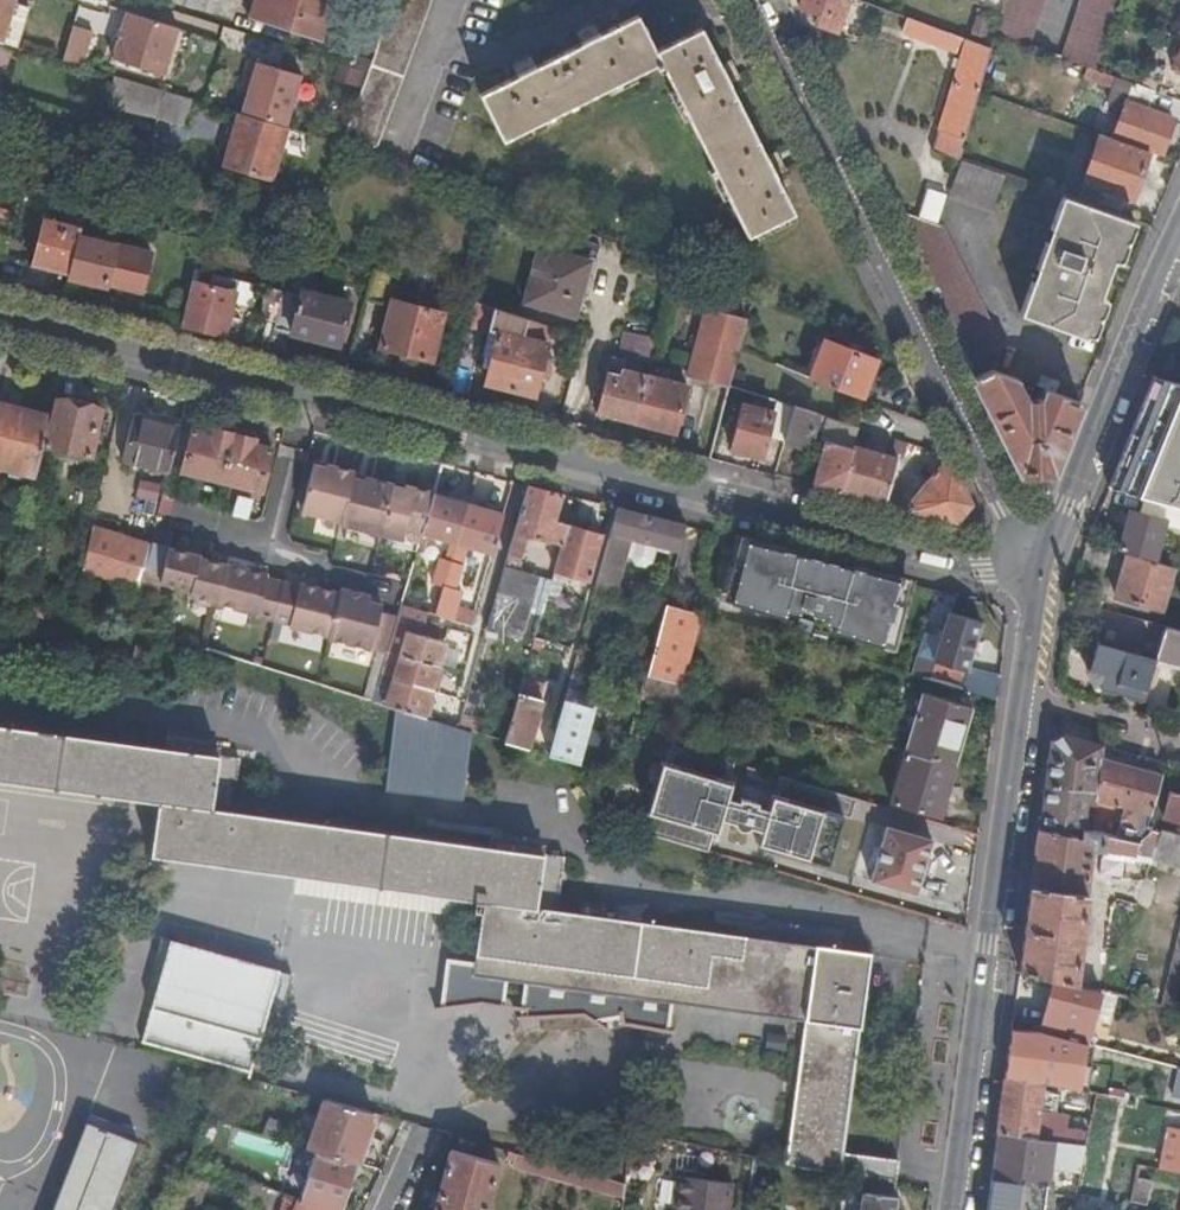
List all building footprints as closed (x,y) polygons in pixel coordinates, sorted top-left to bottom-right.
[(16,45),(28,4),(15,0),(0,0),(0,41),(16,45)] [(334,0),(256,0),(252,14),(323,36),(334,0)] [(375,154),(407,69),(432,0),(395,0),(370,70),(343,143),(375,154)] [(849,0),(803,0),(801,6),(819,13),(816,22),(838,30),(849,0)] [(1002,13),(996,34),(1029,46),(1044,0),(1006,0),(1002,13)] [(1095,70),(1119,0),(1081,0),(1061,58),(1089,67),(1095,70)] [(165,73),(180,28),(126,11),(111,56),(165,73)] [(536,66),(518,75),(480,94),(503,140),(656,65),(660,72),(664,70),(682,103),(748,235),(793,213),(730,84),(720,65),(701,29),(656,51),(639,15),(600,34),(582,43),(536,66)] [(992,20),(979,16),(972,33),(987,38),(992,20)] [(933,150),(958,157),(978,90),(991,48),(909,18),(905,31),(954,50),(957,43),(965,46),(933,150)] [(92,31),(73,25),(63,58),(82,64),(92,31)] [(249,94),(243,113),(288,126),(303,75),(253,60),(244,92),(249,94)] [(1114,87),(1117,78),(1095,70),(1089,67),(1086,77),(1114,87)] [(164,90),(113,74),(104,101),(106,105),(155,120),(164,90)] [(1149,152),(1161,156),(1174,120),(1148,111),(1156,91),(1117,78),(1114,87),(1109,102),(1126,108),(1114,139),(1149,152)] [(243,113),(242,113),(227,164),(273,178),(289,127),(288,126),(243,113)] [(1131,201),(1149,152),(1114,139),(1101,134),(1083,182),(1131,201)] [(991,211),(1004,175),(958,159),(947,196),(991,211)] [(927,194),(920,217),(938,224),(946,200),(927,194)] [(1040,261),(1105,285),(1114,259),(1128,219),(1063,196),(1051,230),(1055,231),(1051,244),(1046,242),(1040,261)] [(890,206),(968,362),(969,361),(1002,344),(940,224),(938,224),(920,217),(890,206)] [(11,221),(14,212),(0,208),(0,219),(11,221)] [(73,269),(81,233),(83,227),(46,218),(35,260),(73,269)] [(1128,219),(1114,259),(1121,261),(1135,221),(1128,219)] [(73,269),(71,276),(108,285),(111,273),(146,281),(154,251),(81,233),(73,269)] [(591,261),(542,247),(527,301),(575,316),(591,261)] [(1101,297),(1105,285),(1040,261),(1037,270),(1041,271),(1036,284),(1033,282),(1021,315),(1087,338),(1088,333),(1101,297)] [(183,324),(226,335),(239,280),(212,273),(209,284),(194,280),(183,324)] [(277,321),(287,292),(268,287),(260,316),(277,321)] [(277,321),(275,326),(340,343),(350,302),(303,290),(302,293),(289,290),(287,292),(277,321)] [(1108,299),(1101,297),(1088,333),(1095,336),(1108,299)] [(444,313),(393,301),(382,347),(433,360),(444,313)] [(488,382),(512,388),(530,319),(477,301),(466,340),(484,345),(489,329),(500,332),(488,382)] [(690,373),(731,384),(740,350),(748,320),(707,309),(690,373)] [(539,341),(543,323),(530,319),(512,388),(536,395),(541,376),(548,378),(554,357),(547,355),(550,344),(539,341)] [(619,330),(616,347),(646,352),(649,335),(619,330)] [(824,339),(810,377),(862,397),(876,359),(871,357),(873,350),(850,341),(847,348),(824,339)] [(598,411),(635,421),(648,375),(627,369),(629,360),(613,355),(598,411)] [(968,362),(976,377),(991,369),(969,361),(968,362)] [(1052,471),(1080,403),(1056,393),(1044,389),(1041,398),(1028,398),(1021,380),(991,369),(976,377),(1023,470),(1052,471)] [(648,375),(635,421),(675,431),(687,386),(674,382),(676,373),(664,370),(662,379),(648,375)] [(1044,389),(1056,393),(1060,383),(1042,376),(1038,386),(1044,389)] [(1141,495),(1179,506),(1179,384),(1153,377),(1108,486),(1141,495)] [(51,417),(45,444),(90,455),(93,440),(96,429),(101,409),(56,398),(51,417)] [(768,435),(785,440),(795,405),(776,399),(773,412),(744,404),(732,449),(763,457),(768,435)] [(38,472),(45,444),(51,417),(0,404),(0,462),(38,472)] [(814,485),(841,492),(853,447),(857,436),(859,426),(795,405),(785,440),(808,446),(814,426),(829,431),(814,485)] [(137,413),(180,425),(182,418),(139,407),(137,413)] [(170,469),(180,425),(137,413),(135,413),(124,458),(170,469)] [(223,478),(236,424),(219,420),(213,424),(211,432),(193,427),(183,468),(223,478)] [(255,429),(236,424),(223,478),(263,487),(273,447),(256,443),(258,434),(255,429)] [(859,426),(857,436),(867,439),(869,429),(859,426)] [(96,429),(93,440),(102,442),(104,431),(96,429)] [(841,492),(884,503),(895,462),(898,453),(904,454),(908,442),(897,438),(892,457),(884,455),(885,450),(869,446),(868,450),(853,447),(841,492)] [(895,462),(884,503),(957,522),(972,502),(952,463),(944,460),(928,480),(895,462)] [(342,523),(354,476),(355,471),(326,464),(326,467),(313,464),(302,510),(341,520),(341,522),(342,523)] [(170,469),(163,495),(181,500),(187,474),(170,469)] [(378,547),(382,533),(395,484),(396,483),(366,476),(365,479),(354,476),(342,523),(349,525),(347,532),(360,535),(358,542),(378,547)] [(140,478),(133,508),(152,513),(159,483),(140,478)] [(393,545),(417,550),(423,532),(434,492),(407,484),(406,487),(395,484),(382,533),(389,535),(385,548),(391,550),(393,545)] [(528,484),(506,565),(524,570),(526,561),(521,559),(528,534),(562,544),(568,524),(556,520),(564,493),(528,484)] [(469,501),(434,492),(423,532),(452,540),(458,542),(469,501)] [(234,513),(248,516),(253,498),(239,494),(234,513)] [(1141,495),(1136,511),(1129,509),(1118,546),(1154,556),(1163,523),(1179,527),(1179,506),(1141,495)] [(504,511),(469,501),(458,542),(463,543),(493,552),(504,511)] [(666,545),(672,547),(678,521),(619,506),(594,595),(612,599),(629,536),(635,538),(648,541),(647,546),(656,548),(664,550),(666,545)] [(678,521),(672,547),(679,548),(685,523),(678,521)] [(552,578),(550,589),(560,592),(566,572),(591,579),(603,534),(568,524),(562,544),(552,578)] [(83,570),(140,588),(151,543),(93,526),(83,570)] [(140,588),(157,593),(160,579),(192,588),(192,590),(219,598),(218,601),(256,611),(267,573),(202,557),(202,555),(170,546),(174,532),(155,527),(151,543),(140,588)] [(651,560),(656,548),(647,546),(648,541),(635,538),(630,555),(635,563),(645,565),(651,560)] [(458,542),(452,540),(447,557),(458,561),(463,543),(458,542)] [(881,647),(901,580),(748,540),(732,601),(783,615),(785,608),(796,611),(799,603),(809,605),(809,608),(813,615),(821,617),(828,612),(831,613),(828,621),(839,624),(836,632),(881,647)] [(1173,566),(1127,553),(1115,596),(1161,609),(1173,566)] [(458,561),(447,557),(441,556),(434,580),(445,583),(440,599),(451,601),(462,562),(458,561)] [(520,637),(532,597),(538,574),(524,570),(506,565),(488,627),(520,637)] [(267,573),(256,611),(258,612),(258,613),(291,622),(290,626),(329,636),(329,638),(370,649),(371,648),(387,652),(398,616),(381,611),(382,604),(369,601),(371,595),(341,587),(340,591),(301,582),(300,586),(268,578),(269,574),(267,573)] [(532,597),(546,601),(550,589),(552,578),(538,574),(532,597)] [(440,599),(437,613),(472,623),(476,609),(451,601),(440,599)] [(665,601),(646,673),(669,680),(682,629),(690,631),(696,611),(665,601)] [(387,652),(373,699),(385,703),(411,617),(427,621),(429,611),(401,603),(398,616),(387,652)] [(929,678),(963,688),(983,621),(951,611),(949,611),(929,678)] [(385,703),(423,714),(445,641),(437,638),(441,625),(427,621),(411,617),(385,703)] [(1165,625),(1135,617),(1130,632),(1161,641),(1165,625)] [(1179,665),(1179,629),(1165,625),(1161,641),(1155,658),(1155,659),(1179,665)] [(1098,688),(1142,700),(1155,659),(1155,658),(1096,641),(1088,668),(1098,688)] [(568,687),(587,692),(596,695),(606,660),(578,652),(568,687)] [(505,740),(529,747),(546,685),(523,678),(505,740)] [(550,753),(580,762),(595,706),(584,703),(587,692),(568,687),(550,753)] [(907,748),(955,762),(972,705),(922,690),(905,747),(907,748)] [(0,727),(0,781),(160,802),(209,809),(214,809),(216,758),(0,727)] [(729,783),(736,762),(673,743),(666,764),(664,764),(650,811),(652,812),(646,832),(709,851),(716,830),(719,831),(733,784),(729,783)] [(940,814),(955,762),(907,748),(891,799),(940,814)] [(739,829),(742,830),(744,830),(747,830),(750,828),(752,826),(753,824),(753,821),(764,825),(759,842),(834,863),(848,816),(852,817),(858,797),(780,775),(770,810),(758,807),(760,802),(742,797),(736,817),(735,819),(735,822),(736,824),(737,827),(739,829)] [(1097,791),(1099,788),(1069,783),(1042,818),(1041,829),(1081,833),(1082,827),(1083,828),(1088,789),(1096,791),(1097,791)] [(1168,793),(1162,817),(1179,822),(1179,796),(1168,793)] [(542,856),(214,809),(209,809),(160,802),(149,857),(483,903),(542,911),(542,856)] [(1147,823),(1149,814),(1119,805),(1112,835),(1136,841),(1151,829),(1149,829),(1151,824),(1147,823)] [(872,879),(917,891),(933,838),(888,825),(872,879)] [(1041,829),(1039,828),(1020,969),(1054,977),(1074,982),(1082,923),(1092,849),(1104,851),(1137,855),(1153,857),(1179,865),(1179,833),(1161,827),(1159,832),(1151,829),(1136,841),(1112,835),(1083,828),(1082,827),(1081,833),(1041,829)] [(1137,855),(1104,851),(1103,859),(1136,863),(1137,855)] [(872,960),(542,911),(483,903),(471,976),(801,1025),(785,1169),(842,1178),(872,960)] [(1161,1004),(1179,1009),(1179,929),(1161,1004)] [(158,938),(133,1041),(250,1070),(276,967),(158,938)] [(1074,982),(1054,977),(1042,1031),(1086,1042),(1099,989),(1074,982)] [(1042,1031),(1012,1028),(1005,1077),(1043,1083),(1080,1090),(1086,1042),(1042,1031)] [(1043,1083),(1005,1077),(1001,1104),(1047,1112),(1049,1100),(1041,1099),(1043,1083)] [(315,1149),(356,1162),(372,1111),(323,1097),(307,1147),(315,1149)] [(1001,1104),(998,1132),(1035,1138),(1037,1122),(1046,1122),(1047,1112),(1001,1104)] [(140,1140),(88,1121),(54,1209),(113,1209),(140,1140)] [(998,1132),(991,1178),(1024,1181),(1025,1180),(1045,1183),(1048,1166),(1051,1141),(1035,1138),(998,1132)] [(1087,1147),(1090,1135),(1071,1132),(1068,1143),(1087,1147)] [(1051,1141),(1048,1166),(1081,1171),(1087,1147),(1068,1143),(1051,1141)] [(1167,1170),(1179,1172),(1179,1144),(1173,1143),(1167,1170)] [(341,1207),(356,1162),(315,1149),(301,1195),(341,1207)] [(435,1209),(486,1209),(499,1163),(452,1149),(435,1209)] [(624,1183),(510,1150),(508,1157),(514,1158),(513,1165),(623,1196),(624,1183)] [(676,1176),(672,1209),(732,1209),(735,1183),(676,1176)] [(1076,1195),(1079,1179),(1067,1177),(1064,1193),(1076,1195)] [(894,1184),(863,1178),(859,1209),(894,1209),(896,1195),(892,1195),(894,1184)] [(1043,1193),(1045,1185),(1045,1183),(1025,1180),(1024,1181),(991,1178),(986,1209),(1041,1209),(1043,1193)] [(1052,1186),(1045,1185),(1043,1193),(1051,1194),(1052,1186)] [(283,1204),(289,1206),(294,1208),(298,1196),(287,1192),(283,1204)] [(298,1196),(294,1208),(289,1206),(287,1209),(336,1209),(298,1196)] [(184,1206),(174,1202),(170,1209),(183,1209),(184,1206)]
